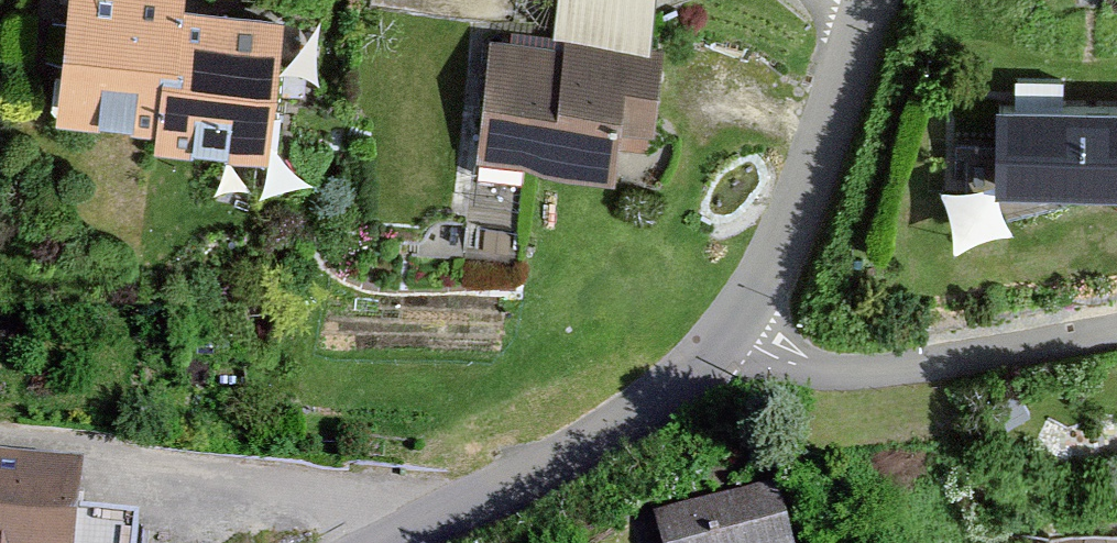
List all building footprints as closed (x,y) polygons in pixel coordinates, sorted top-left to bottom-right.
[(56,129),(157,139),(162,87),(177,89),(185,14),(186,0),(69,0),(56,129)] [(490,41),(477,173),(616,187),(619,151),(647,153),(649,139),(656,140),(664,51),(651,50),(656,0),(558,0),(554,38),(511,34),(510,43),(490,41)] [(284,24),(185,14),(177,89),(162,87),(157,139),(156,156),(270,167),(284,24)] [(996,107),(995,195),(1116,196),(1116,108),(1064,107),(1064,78),(1015,78),(1015,107),(996,107)] [(0,447),(0,542),(138,542),(141,506),(79,500),(83,455),(0,447)] [(654,509),(663,542),(797,542),(779,476),(654,509)]
